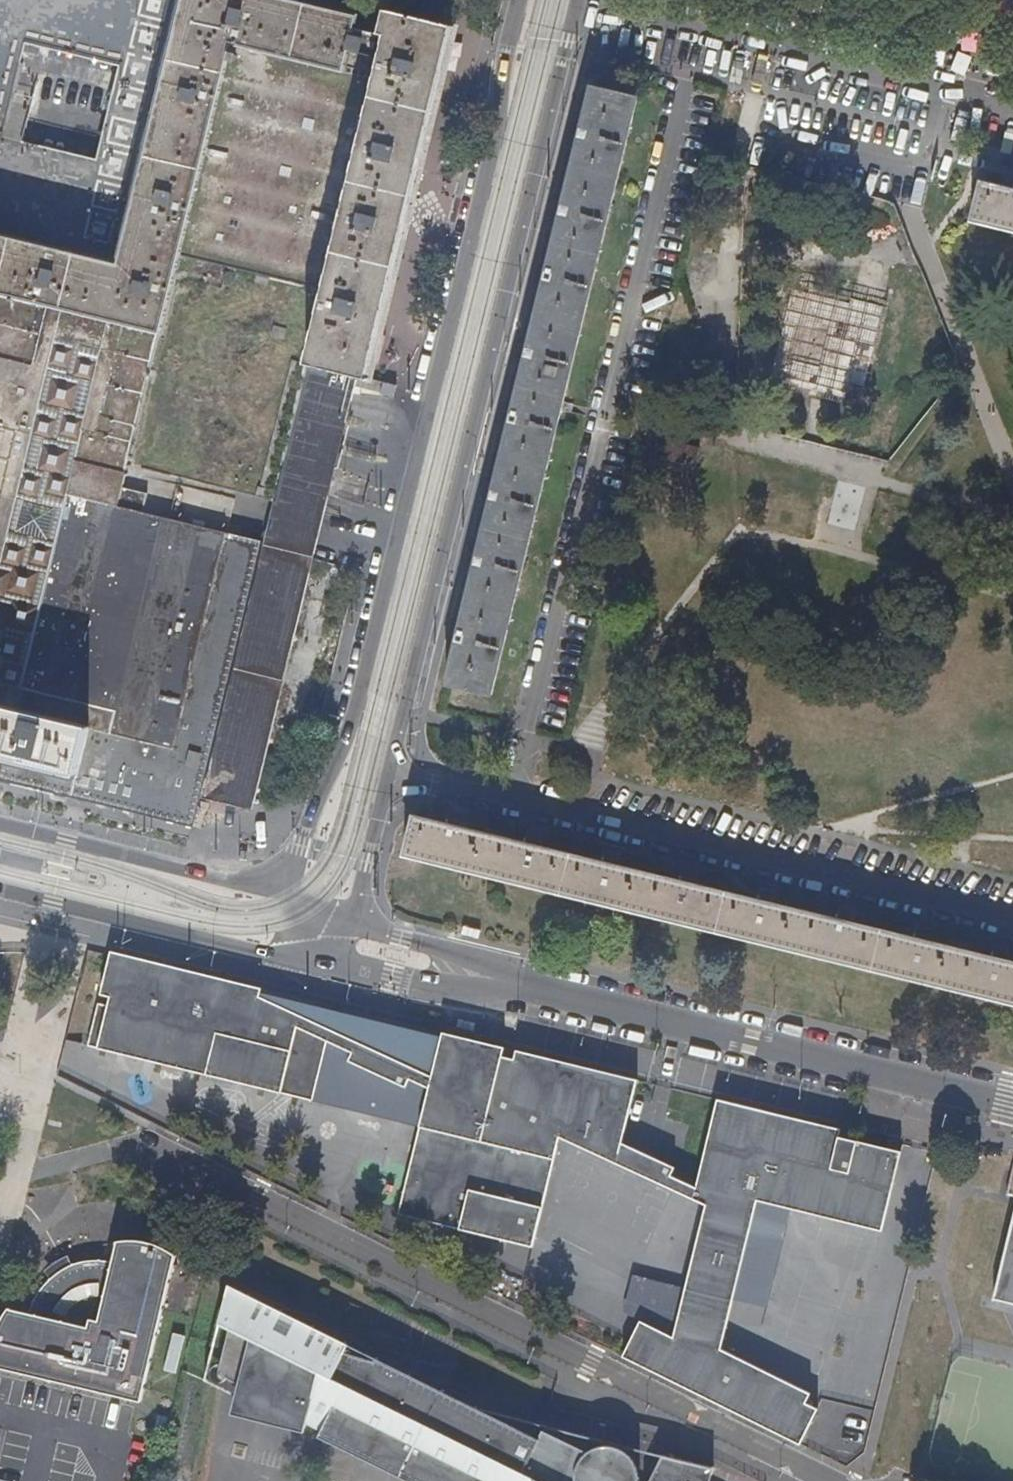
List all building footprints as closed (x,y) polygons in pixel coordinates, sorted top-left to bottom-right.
[(46,306),(46,304),(123,323),(159,332),(232,40),(343,67),(347,47),(381,55),(386,34),(353,25),(356,13),(304,0),(180,0),(118,260),(0,232),(0,295),(46,306)] [(362,381),(451,25),(392,11),(386,34),(381,55),(304,367),(362,381)] [(304,367),(381,55),(347,47),(343,67),(232,40),(159,332),(125,464),(271,500),(304,367)] [(0,126),(0,136),(18,140),(35,72),(44,74),(49,53),(20,45),(0,126)] [(487,698),(635,98),(591,87),(581,128),(577,142),(562,204),(559,218),(546,269),(543,284),(527,345),(524,361),(511,411),(508,425),(493,484),(490,499),(476,553),(473,567),(458,627),(455,641),(443,687),(487,698)] [(577,142),(581,128),(570,126),(567,140),(577,142)] [(981,184),(971,223),(1012,233),(1012,192),(981,184)] [(559,218),(562,204),(551,202),(548,215),(559,218)] [(543,284),(546,269),(536,267),(532,281),(543,284)] [(861,407),(882,306),(786,286),(765,387),(861,407)] [(46,306),(0,295),(0,489),(46,306)] [(125,464),(159,332),(123,323),(96,431),(82,428),(74,462),(123,473),(125,464)] [(524,361),(527,345),(517,343),(514,359),(524,361)] [(508,425),(511,411),(501,408),(497,423),(508,425)] [(490,499),(493,484),(483,481),(479,496),(490,499)] [(85,499),(65,495),(63,503),(84,507),(85,499)] [(191,827),(260,542),(85,499),(84,507),(63,503),(14,711),(86,729),(70,797),(117,809),(191,827)] [(473,567),(476,553),(466,550),(463,565),(473,567)] [(455,641),(458,627),(448,624),(445,638),(455,641)] [(14,711),(0,707),(0,759),(1,760),(0,766),(0,780),(70,797),(86,729),(14,711)] [(1002,962),(988,958),(924,942),(910,939),(850,924),(836,920),(774,905),(758,902),(696,886),(680,882),(617,867),(602,863),(540,848),(526,844),(461,829),(446,825),(411,817),(402,857),(1012,1005),(1012,964),(1002,962)] [(461,829),(463,820),(448,817),(446,825),(461,829)] [(540,848),(542,839),(528,836),(526,844),(540,848)] [(617,867),(619,858),(605,854),(602,863),(617,867)] [(696,886),(698,877),(682,873),(680,882),(696,886)] [(774,905),(776,896),(761,892),(758,902),(774,905)] [(850,924),(852,914),(838,911),(836,920),(850,924)] [(924,942),(926,932),(912,929),(910,939),(924,942)] [(1002,962),(1005,952),(991,948),(988,958),(1002,962)] [(310,1100),(324,1040),(349,1051),(377,1064),(426,1086),(417,1125),(396,1214),(532,1245),(557,1136),(692,1198),(704,1203),(684,1287),(723,1296),(712,1343),(677,1327),(673,1335),(639,1319),(621,1356),(799,1444),(817,1408),(806,1402),(810,1392),(721,1348),(740,1270),(757,1200),(882,1232),(901,1153),(841,1138),(843,1130),(782,1116),(715,1099),(694,1187),(644,1163),(648,1155),(620,1143),(635,1079),(549,1059),(514,1049),(511,1063),(473,1055),(465,1091),(430,1075),(336,1032),(257,996),(253,1006),(181,972),(116,957),(105,1005),(94,1003),(84,1046),(186,1070),(310,1100)] [(259,990),(181,972),(253,1006),(257,996),(258,993),(259,990)] [(430,1075),(438,1036),(258,993),(257,996),(336,1032),(430,1075)] [(465,1091),(473,1055),(476,1041),(440,1031),(438,1036),(430,1075),(465,1091)] [(417,1125),(426,1086),(377,1064),(375,1072),(346,1060),(349,1051),(324,1040),(310,1100),(417,1125)] [(511,1063),(514,1049),(476,1041),(473,1055),(511,1063)] [(1004,1202),(1012,1205),(1012,1168),(1004,1202)] [(992,1301),(999,1303),(1010,1306),(1012,1306),(1012,1215),(992,1301)] [(167,1254),(156,1247),(148,1243),(140,1241),(132,1239),(124,1239),(117,1239),(107,1240),(103,1261),(96,1259),(87,1259),(75,1260),(63,1263),(56,1267),(49,1270),(38,1281),(32,1289),(28,1295),(24,1303),(20,1312),(1,1307),(0,1308),(0,1369),(44,1379),(131,1400),(167,1254)] [(712,1343),(723,1296),(684,1287),(631,1275),(623,1311),(639,1317),(639,1319),(673,1335),(677,1327),(712,1343)] [(639,1478),(639,1469),(635,1460),(627,1448),(618,1445),(609,1442),(603,1442),(599,1443),(589,1448),(567,1439),(544,1429),(546,1424),(480,1407),(360,1350),(225,1286),(216,1323),(250,1330),(231,1400),(301,1421),(305,1412),(320,1421),(316,1428),(409,1476),(418,1480),(638,1480),(639,1478)] [(710,1477),(714,1470),(662,1456),(649,1480),(709,1480),(710,1477)]
